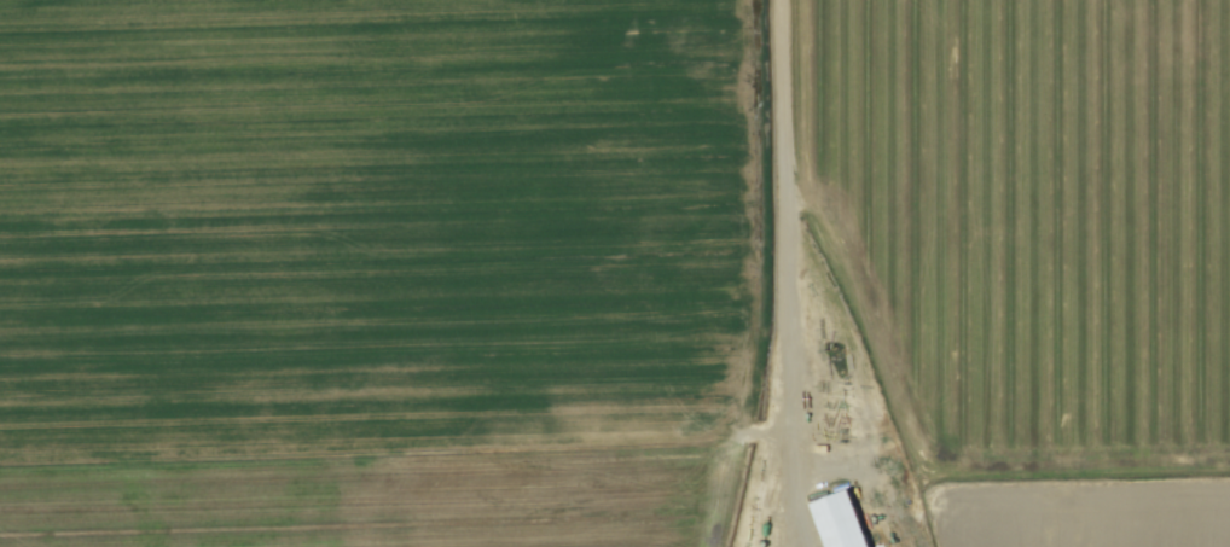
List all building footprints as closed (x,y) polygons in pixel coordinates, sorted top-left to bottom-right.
[(848,490),(868,546),(825,546),(810,504),(848,490)]
